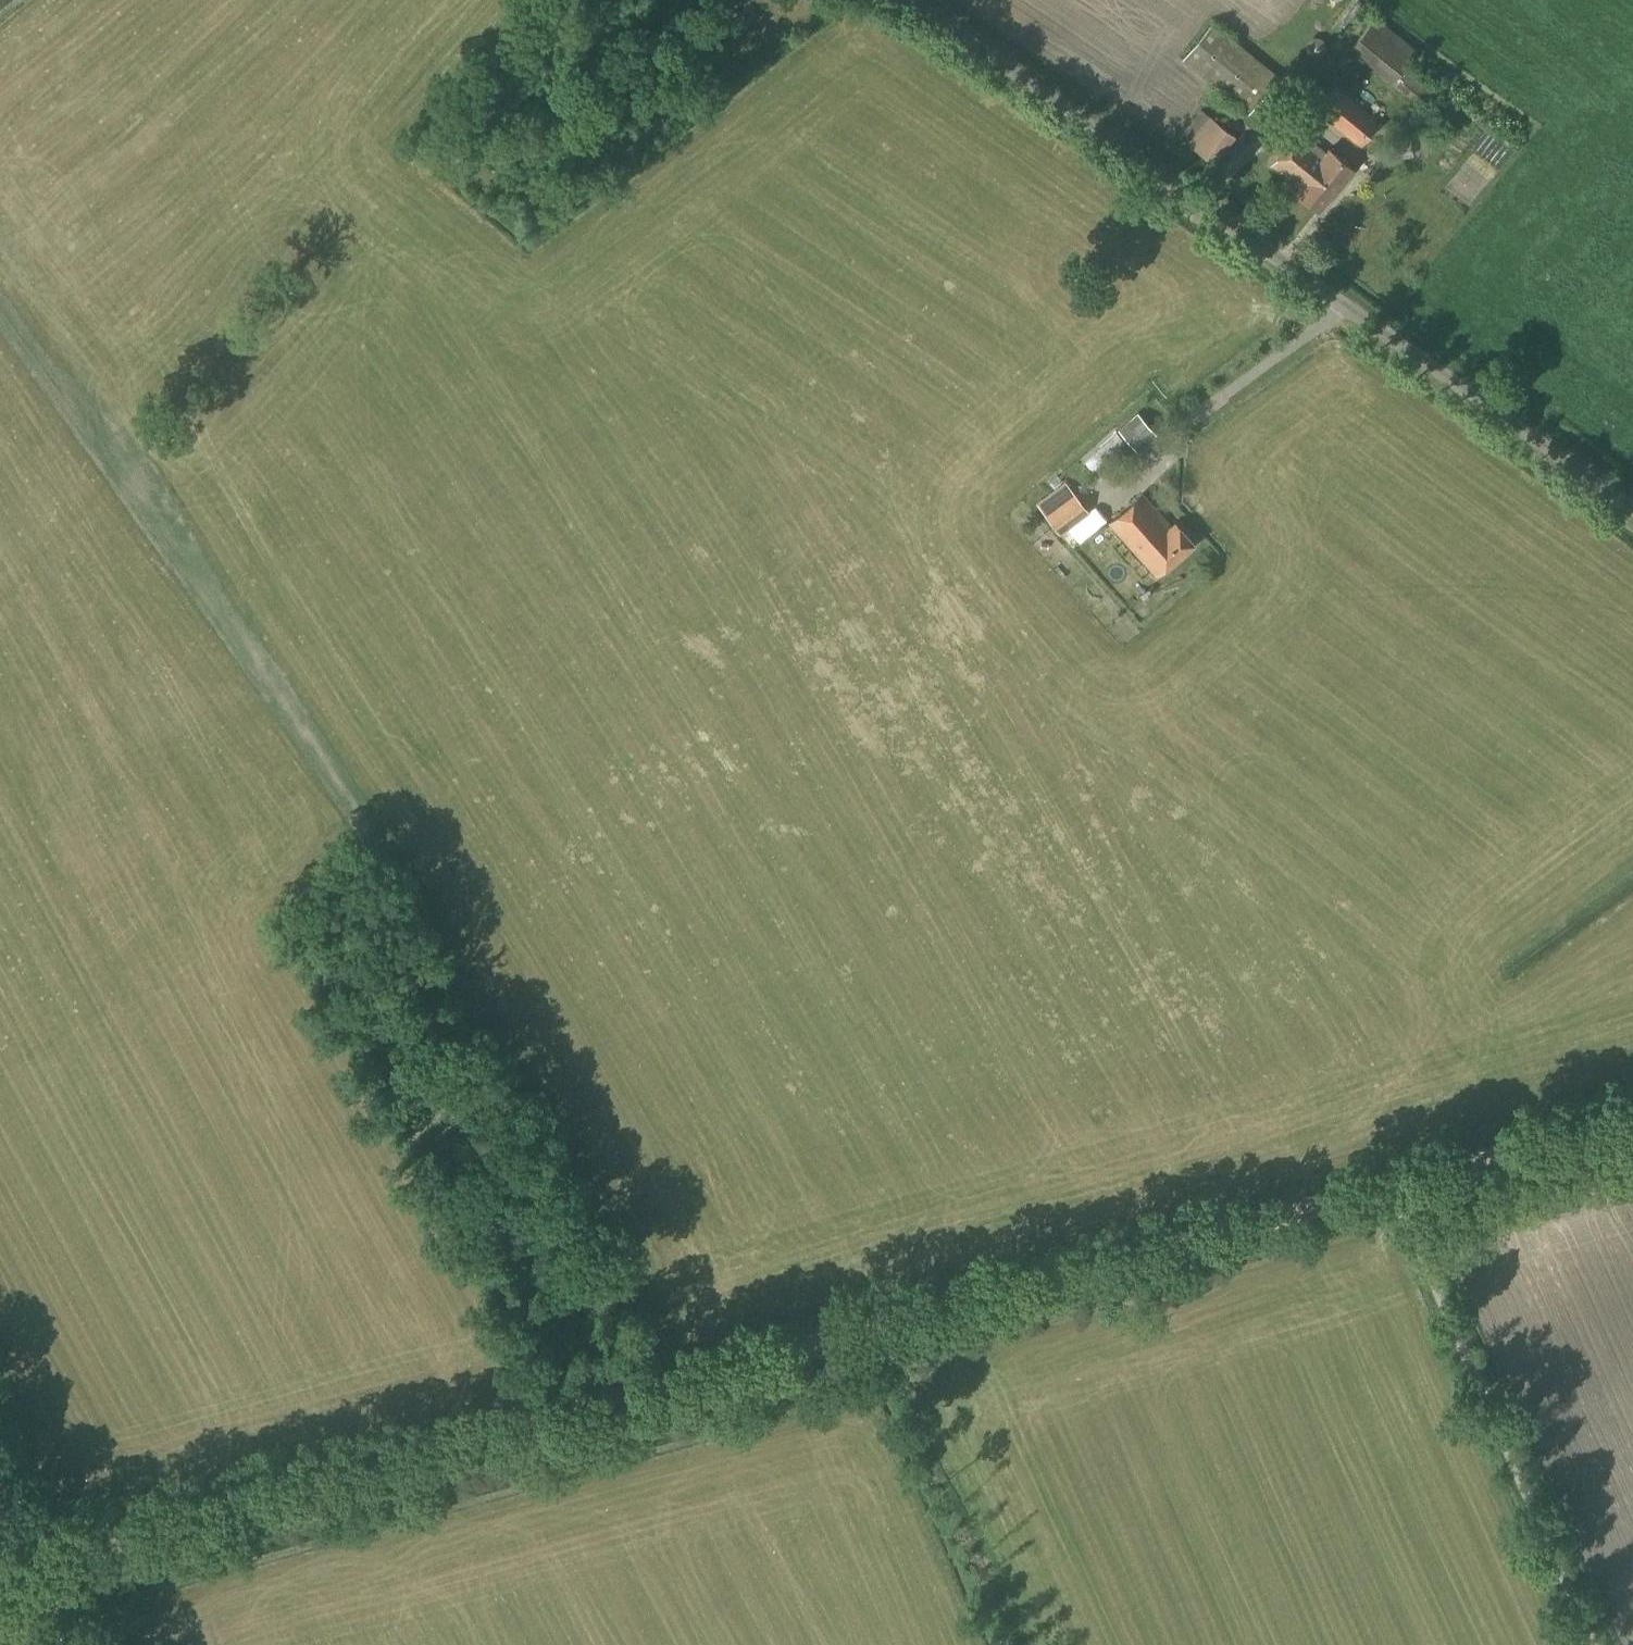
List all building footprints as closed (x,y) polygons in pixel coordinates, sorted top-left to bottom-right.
[(1423,109),(1438,90),(1406,65),(1418,51),(1376,17),(1349,49),(1391,83),(1391,84),(1423,109)] [(1254,109),(1272,86),(1280,76),(1212,21),(1181,62),(1249,115),(1254,109)] [(1360,148),(1380,122),(1336,86),(1315,111),(1360,148)] [(1213,164),(1234,136),(1200,110),(1179,139),(1213,164)] [(1327,151),(1299,130),(1269,166),(1298,188),(1295,193),(1318,211),(1352,168),(1328,150),(1327,151)] [(1157,436),(1137,412),(1117,429),(1137,452),(1157,436)] [(1060,536),(1089,514),(1064,483),(1035,505),(1060,536)] [(1170,526),(1142,493),(1107,524),(1135,555),(1137,554),(1155,576),(1192,542),(1175,522),(1170,526)]
